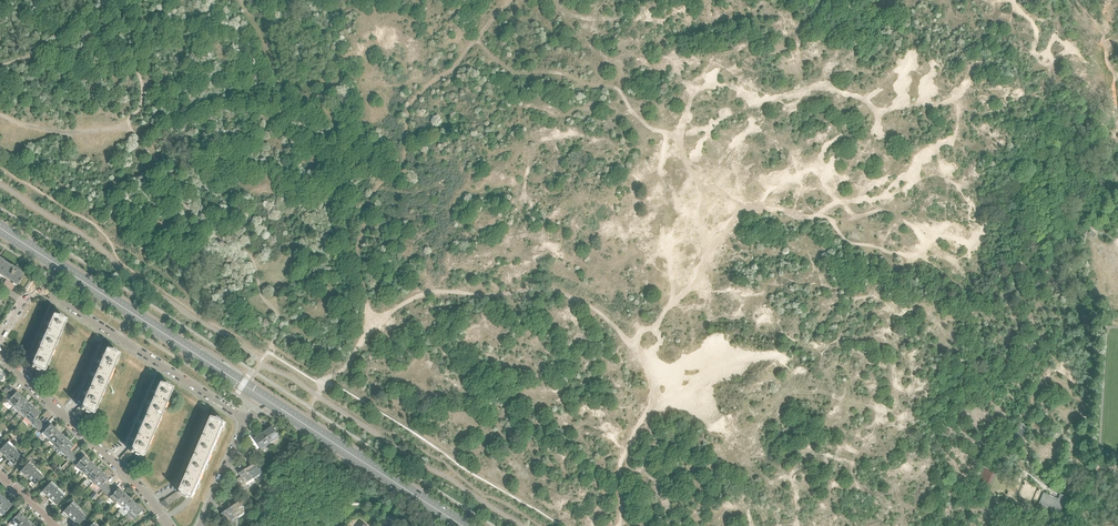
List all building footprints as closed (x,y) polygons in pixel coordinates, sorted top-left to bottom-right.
[(12,276),(16,268),(15,267),(14,268),(7,264),(0,275),(7,279),(10,275),(12,276)] [(10,275),(7,279),(17,286),(24,274),(17,270),(17,269),(16,268),(12,276),(10,275)] [(46,330),(60,336),(67,320),(62,318),(63,316),(59,315),(59,316),(58,316),(53,314),(52,317),(46,330)] [(51,355),(60,336),(46,330),(38,349),(51,355)] [(98,369),(111,374),(120,354),(116,352),(115,352),(116,350),(112,349),(111,350),(106,348),(99,364),(98,369)] [(44,372),(51,355),(38,349),(32,365),(30,364),(28,366),(33,370),(35,368),(36,368),(35,370),(39,371),(40,370),(42,371),(44,372)] [(33,370),(28,366),(25,369),(29,374),(33,370)] [(103,393),(111,374),(98,369),(96,373),(89,388),(103,393)] [(153,398),(166,403),(173,388),(168,386),(169,385),(167,384),(165,383),(164,384),(159,382),(158,386),(153,398)] [(6,393),(11,388),(9,385),(3,391),(6,393)] [(7,397),(14,390),(11,388),(6,393),(4,395),(7,397)] [(89,388),(81,407),(81,408),(85,410),(85,412),(89,414),(89,412),(94,414),(103,393),(89,388)] [(13,408),(22,398),(19,394),(16,392),(14,390),(7,397),(5,400),(13,408)] [(19,413),(28,403),(25,400),(24,400),(22,398),(13,408),(19,413)] [(158,422),(166,403),(153,398),(145,416),(158,422)] [(19,413),(24,418),(34,408),(30,405),(28,403),(19,413)] [(74,412),(79,416),(85,410),(81,408),(81,407),(79,406),(74,412)] [(34,408),(24,418),(30,424),(35,428),(36,427),(40,422),(36,418),(39,414),(39,413),(36,410),(34,408)] [(150,440),(158,422),(145,416),(137,435),(150,440)] [(204,435),(217,441),(226,422),(221,420),(222,419),(218,417),(217,418),(212,416),(210,421),(204,435)] [(47,428),(40,422),(36,427),(42,433),(41,434),(46,438),(46,437),(48,439),(56,430),(51,424),(47,428)] [(1019,444),(1025,430),(1026,426),(1019,423),(1012,441),(1019,444)] [(264,433),(270,442),(274,440),(279,437),(279,436),(278,437),(276,434),(277,433),(273,427),(264,433)] [(49,441),(53,445),(62,435),(56,430),(48,439),(50,440),(49,441)] [(270,442),(264,433),(255,439),(259,445),(260,445),(262,448),(266,445),(270,442)] [(60,449),(68,440),(62,435),(53,445),(57,448),(58,448),(60,449)] [(143,456),(150,440),(137,435),(132,447),(131,449),(130,451),(134,452),(135,453),(134,454),(138,456),(139,454),(141,455),(143,456)] [(209,460),(217,441),(204,435),(196,454),(209,460)] [(65,455),(71,460),(75,455),(73,453),(70,450),(74,446),(68,440),(60,449),(61,451),(60,452),(65,456),(65,455)] [(16,448),(9,441),(7,443),(0,450),(0,457),(2,455),(6,458),(16,448)] [(11,467),(21,456),(19,454),(21,453),(16,448),(6,458),(10,461),(7,464),(11,467)] [(129,448),(124,454),(129,458),(134,452),(130,451),(131,449),(129,448)] [(201,478),(209,460),(196,454),(188,472),(201,478)] [(78,468),(81,471),(90,461),(89,461),(90,460),(87,458),(86,458),(84,456),(85,456),(84,456),(81,460),(75,455),(71,460),(74,463),(76,465),(75,465),(77,467),(76,468),(77,469),(78,468)] [(87,477),(96,467),(95,466),(96,466),(93,463),(92,464),(90,462),(91,462),(90,461),(81,471),(83,473),(82,474),(83,475),(84,474),(87,477)] [(27,478),(37,467),(32,463),(30,465),(28,463),(18,474),(22,477),(24,475),(27,478)] [(255,463),(247,469),(254,479),(263,473),(260,468),(259,468),(255,463)] [(37,467),(27,478),(31,481),(29,484),(32,487),(42,476),(41,474),(42,472),(37,467)] [(93,482),(102,473),(101,472),(102,471),(99,469),(98,469),(96,468),(97,467),(96,467),(87,477),(89,478),(88,479),(89,480),(90,479),(93,482)] [(241,477),(237,479),(242,487),(247,484),(248,485),(249,487),(253,484),(251,482),(255,480),(254,479),(247,469),(247,468),(239,473),(241,477)] [(193,499),(201,478),(188,472),(181,488),(180,492),(179,493),(182,494),(184,495),(184,497),(188,498),(188,497),(193,499)] [(100,488),(105,492),(110,487),(105,483),(108,479),(107,477),(108,477),(105,474),(104,475),(102,473),(93,482),(95,484),(94,485),(95,486),(96,485),(99,488),(100,488)] [(45,495),(49,498),(58,488),(51,481),(40,494),(43,497),(45,495)] [(117,501),(124,493),(118,488),(115,492),(110,487),(105,492),(110,497),(111,496),(117,501)] [(58,488),(49,498),(53,502),(50,504),(54,507),(66,494),(58,488)] [(182,494),(179,493),(180,492),(178,491),(174,494),(178,499),(184,495),(182,494)] [(1060,513),(1067,497),(1060,494),(1058,499),(1043,492),(1043,493),(1039,504),(1038,504),(1060,513)] [(117,501),(123,507),(130,499),(124,493),(117,501)] [(123,507),(128,512),(136,504),(130,499),(123,507)] [(0,506),(0,511),(1,511),(4,514),(12,506),(6,500),(0,506)] [(231,507),(238,517),(248,510),(241,500),(231,507)] [(67,515),(70,518),(80,508),(73,501),(61,514),(65,517),(67,515)] [(136,504),(128,512),(127,513),(128,514),(129,513),(134,517),(133,519),(134,519),(139,514),(140,515),(142,512),(141,512),(143,510),(136,504)] [(228,524),(238,517),(231,507),(222,513),(228,524)] [(70,518),(74,522),(72,524),(74,525),(76,525),(87,514),(80,508),(70,518)] [(26,518),(25,518),(25,517),(22,514),(22,515),(19,512),(10,522),(12,524),(11,525),(12,525),(13,525),(15,525),(18,525),(26,518)]
